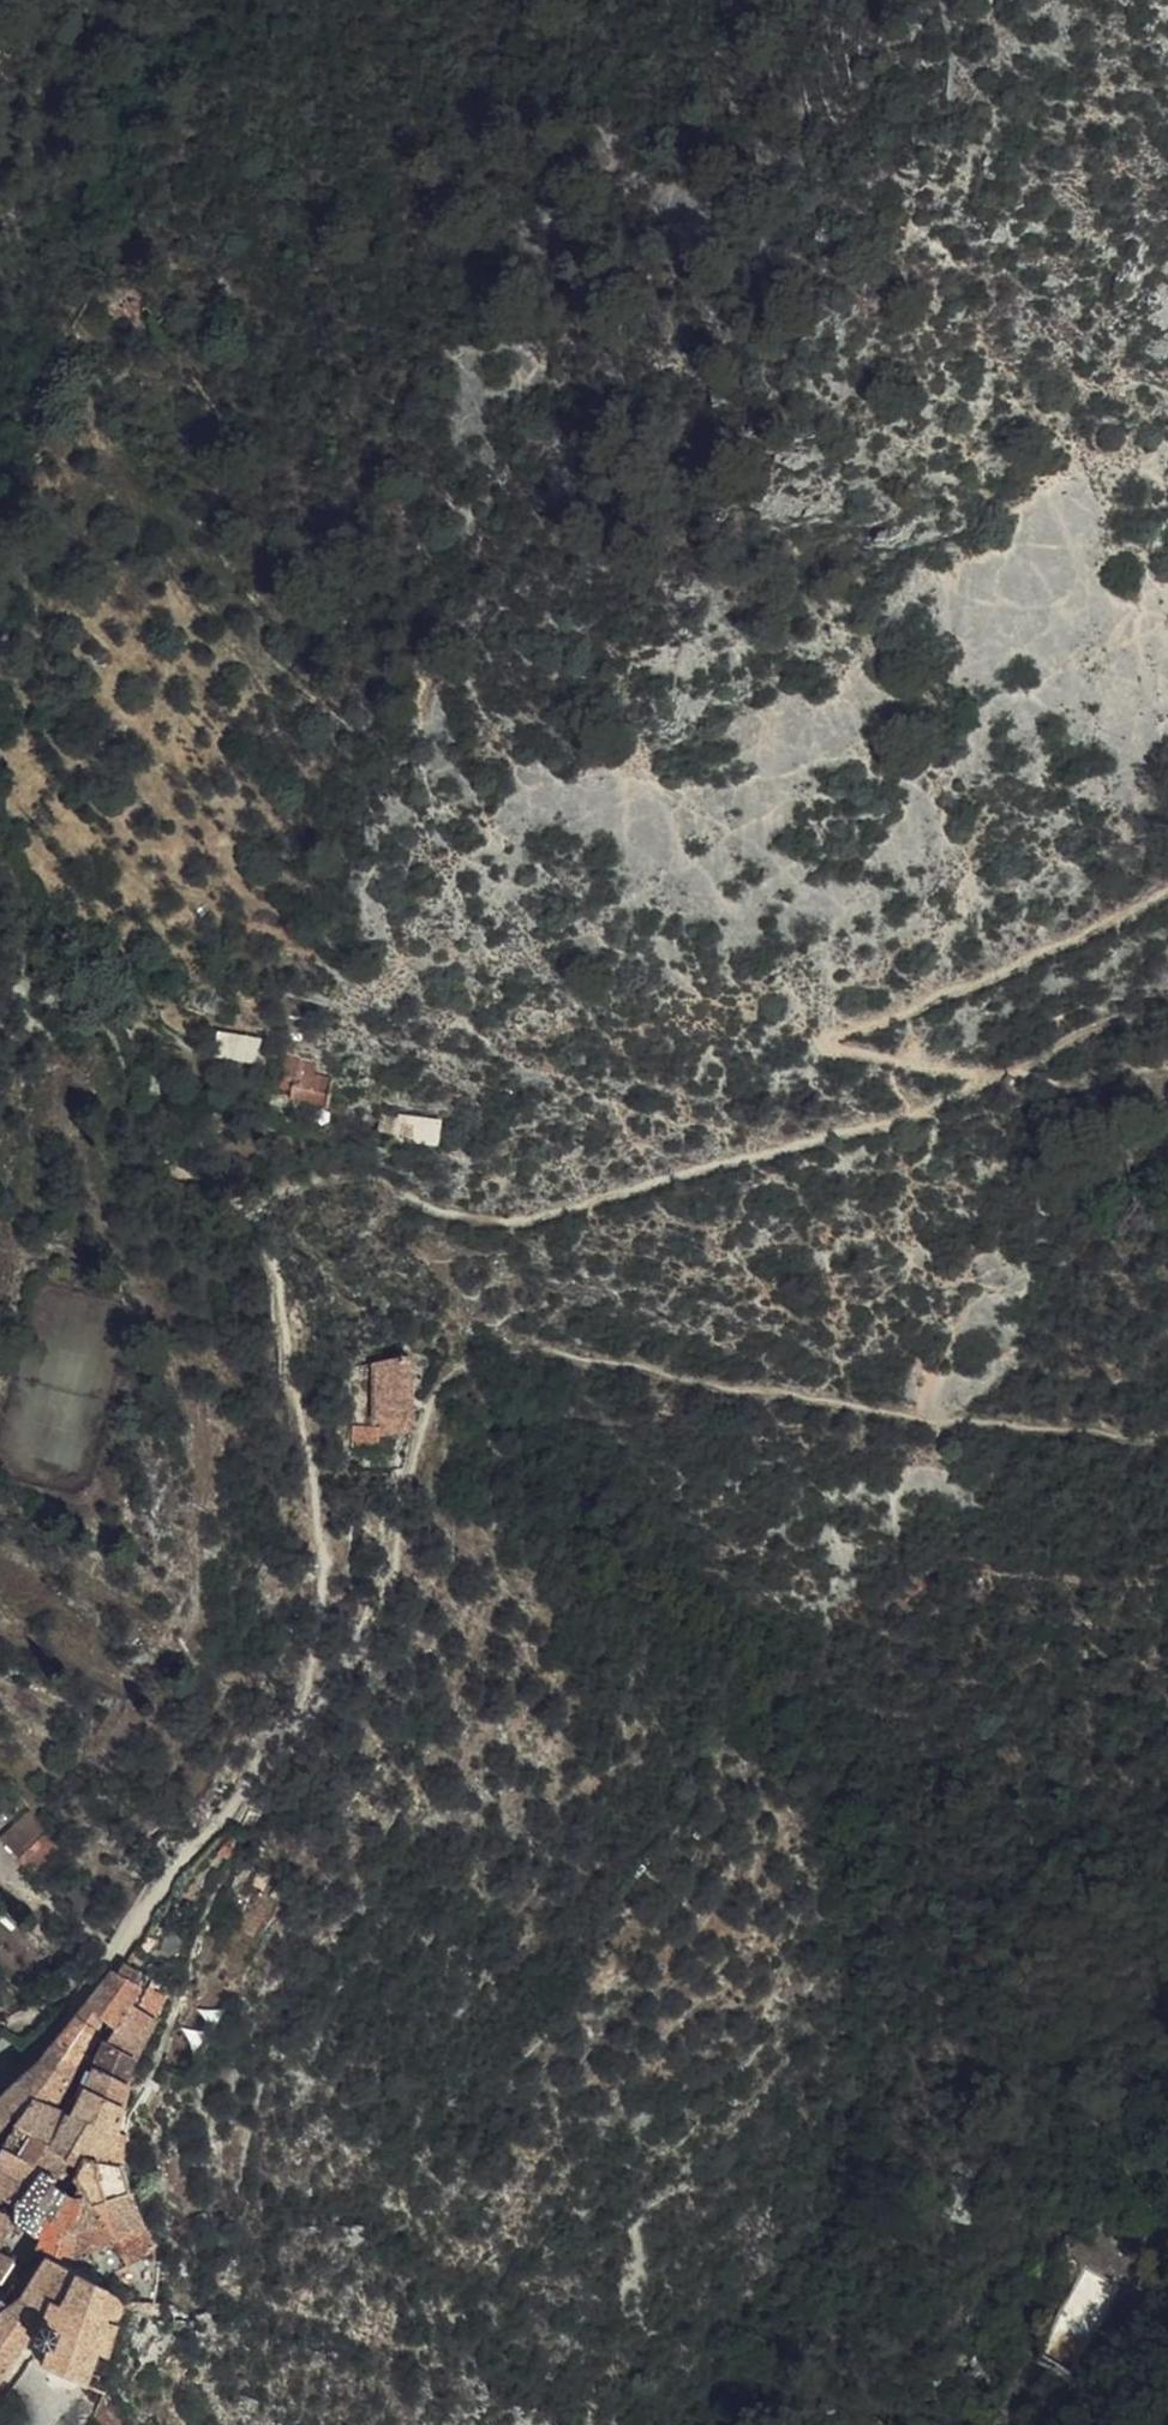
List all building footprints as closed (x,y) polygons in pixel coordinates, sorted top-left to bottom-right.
[(289,1105),(289,1101),(290,1079),(324,1083),(324,1078),(306,1076),(307,1061),(266,1058),(266,1052),(248,1051),(247,1041),(207,1038),(206,1063),(263,1069),(262,1102),(289,1105)] [(290,1079),(289,1101),(322,1103),(324,1083),(290,1079)] [(393,1132),(395,1113),(376,1111),(373,1130),(393,1132)] [(436,1119),(395,1113),(393,1132),(392,1140),(432,1144),(436,1119)] [(419,1414),(423,1358),(387,1360),(387,1418),(371,1418),(370,1442),(385,1443),(385,1432),(399,1431),(399,1414),(419,1414)] [(416,1432),(419,1414),(399,1414),(399,1431),(416,1432)] [(45,1836),(26,1815),(0,1842),(0,1846),(20,1866),(45,1836)] [(69,1856),(45,1836),(20,1866),(41,1886),(69,1856)] [(117,2058),(132,2035),(144,2018),(115,2000),(89,2033),(105,2047),(117,2058)] [(100,2051),(105,2047),(89,2033),(85,2038),(81,2043),(96,2055),(100,2051)] [(106,2075),(135,2089),(159,2046),(132,2035),(117,2058),(106,2075)] [(83,2081),(96,2055),(81,2043),(62,2065),(83,2081)] [(56,2098),(68,2108),(83,2081),(62,2065),(42,2088),(56,2098)] [(94,2096),(127,2118),(135,2089),(106,2075),(105,2074),(98,2088),(94,2096)] [(15,2110),(37,2123),(56,2098),(42,2088),(15,2110)] [(85,2181),(125,2199),(127,2160),(120,2157),(127,2118),(94,2096),(85,2113),(74,2137),(71,2143),(71,2155),(82,2153),(77,2170),(77,2173),(78,2175),(85,2177),(85,2181)] [(54,2133),(58,2127),(68,2108),(56,2098),(37,2123),(54,2133)] [(28,2135),(37,2123),(15,2110),(6,2118),(0,2113),(0,2166),(7,2157),(20,2131),(25,2133),(28,2135)] [(63,2150),(64,2139),(62,2137),(58,2135),(54,2133),(37,2123),(28,2135),(17,2151),(41,2163),(54,2169),(58,2164),(62,2155),(63,2150)] [(82,2190),(85,2181),(85,2177),(78,2175),(77,2173),(77,2170),(82,2153),(71,2155),(71,2143),(64,2139),(63,2150),(62,2155),(58,2164),(54,2169),(66,2174),(65,2178),(69,2181),(73,2192),(80,2194),(82,2190)] [(73,2192),(69,2181),(65,2178),(66,2174),(54,2169),(41,2163),(17,2151),(4,2171),(0,2185),(0,2196),(8,2200),(18,2206),(50,2224),(56,2212),(63,2197),(69,2201),(73,2192)] [(94,2234),(127,2213),(125,2199),(85,2181),(82,2190),(80,2194),(77,2206),(83,2218),(86,2222),(94,2234)] [(26,2252),(28,2251),(38,2240),(45,2234),(50,2224),(18,2206),(8,2200),(3,2216),(14,2223),(21,2227),(19,2240),(19,2243),(19,2248),(21,2252),(23,2252),(26,2252)] [(55,2239),(67,2219),(56,2212),(50,2224),(45,2234),(38,2240),(28,2251),(37,2257),(39,2254),(51,2237),(55,2239)] [(99,2243),(130,2224),(127,2213),(94,2234),(99,2243)] [(58,2284),(75,2248),(68,2225),(69,2224),(70,2220),(67,2219),(55,2239),(51,2237),(39,2254),(37,2257),(40,2259),(41,2258),(45,2260),(42,2267),(41,2271),(44,2273),(48,2275),(48,2279),(58,2284)] [(80,2264),(90,2262),(85,2234),(80,2223),(69,2224),(68,2225),(75,2248),(80,2264)] [(105,2252),(133,2233),(130,2224),(99,2243),(105,2252)] [(2,2275),(11,2253),(5,2249),(10,2240),(0,2234),(0,2278),(2,2275)] [(112,2270),(100,2255),(90,2262),(80,2264),(75,2248),(58,2284),(90,2301),(112,2270)] [(110,2312),(126,2290),(112,2270),(90,2301),(110,2312)] [(16,2283),(9,2279),(2,2275),(0,2278),(0,2303),(1,2303),(16,2283)] [(122,2324),(123,2321),(120,2318),(118,2316),(110,2312),(90,2301),(58,2284),(48,2279),(27,2315),(22,2323),(30,2329),(48,2336),(43,2354),(100,2377),(120,2331),(122,2326),(122,2324)] [(30,2329),(22,2323),(27,2315),(22,2312),(17,2307),(15,2306),(0,2329),(0,2332),(5,2336),(0,2342),(0,2372),(4,2368),(30,2329)]
